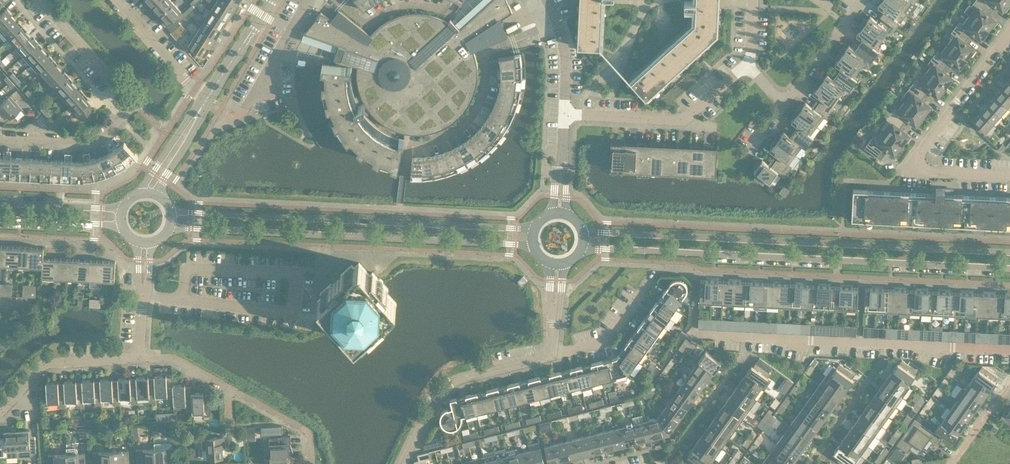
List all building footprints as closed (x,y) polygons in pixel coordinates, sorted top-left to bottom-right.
[(149,8),(158,0),(146,0),(148,3),(147,4),(147,6),(149,8)] [(159,15),(173,2),(171,0),(158,0),(149,8),(152,10),(154,11),(154,10),(159,15)] [(217,0),(211,9),(227,20),(230,16),(232,15),(234,11),(217,0)] [(239,1),(237,0),(217,0),(234,11),(237,7),(236,5),(239,1)] [(351,65),(357,66),(356,69),(356,72),(356,75),(356,78),(357,81),(357,83),(358,86),(358,89),(359,92),(360,95),(361,97),(362,100),(364,102),(362,103),(364,107),(366,106),(367,108),(369,110),(370,112),(372,114),(374,116),(376,118),(378,120),(380,122),(383,124),(385,125),(388,127),(391,128),(393,129),(396,130),(399,131),(402,132),(405,133),(408,134),(411,134),(414,134),(417,134),(420,134),(423,134),(426,134),(429,133),(432,132),(435,132),(438,131),(441,129),(444,128),(446,127),(451,124),(453,123),(455,121),(458,119),(460,117),(462,115),(464,113),(465,110),(467,108),(469,106),(470,103),(471,101),(473,99),(474,96),(475,93),(476,88),(477,85),(477,82),(478,79),(478,76),(478,73),(478,70),(478,67),(477,64),(477,61),(476,58),(475,55),(474,53),(473,50),(497,40),(491,26),(512,12),(507,0),(490,0),(474,14),(459,28),(455,24),(450,19),(449,21),(446,20),(443,18),(440,17),(438,16),(435,15),(432,14),(429,13),(426,13),(423,13),(420,12),(417,12),(414,12),(411,13),(408,13),(405,14),(402,14),(399,15),(396,16),(393,17),(391,18),(388,20),(386,21),(383,23),(381,24),(379,26),(376,28),(374,30),(372,32),(371,34),(369,35),(366,40),(321,12),(303,34),(338,46),(336,52),(334,59),(336,59),(335,64),(351,65)] [(372,4),(369,0),(356,0),(364,10),(372,4)] [(579,2),(577,46),(601,48),(604,3),(602,3),(602,0),(579,0),(579,2)] [(718,10),(718,0),(696,0),(696,1),(690,1),(687,1),(684,1),(684,11),(695,11),(695,23),(630,81),(645,98),(717,33),(718,10)] [(882,18),(896,28),(900,22),(897,20),(903,11),(889,0),(879,0),(878,1),(880,2),(877,6),(886,13),(882,18)] [(903,11),(910,2),(913,4),(916,0),(889,0),(903,11)] [(979,0),(975,0),(972,3),(976,6),(969,15),(988,29),(990,25),(992,27),(997,21),(986,13),(990,8),(979,0)] [(990,8),(993,3),(1004,11),(1008,6),(1006,4),(1009,0),(979,0),(990,8)] [(181,11),(173,2),(159,15),(163,20),(163,23),(165,25),(181,11)] [(192,4),(184,11),(187,14),(195,7),(193,5),(192,4)] [(13,18),(9,14),(11,13),(7,8),(0,14),(0,29),(13,18)] [(227,20),(211,9),(205,18),(223,29),(225,25),(225,24),(227,20)] [(184,11),(176,19),(179,21),(187,14),(184,11)] [(959,21),(955,27),(968,37),(972,32),(982,40),(987,34),(985,33),(988,29),(969,15),(962,24),(959,21)] [(865,19),(861,24),(882,40),(887,32),(890,35),(896,28),(882,18),(879,22),(870,16),(867,20),(865,19)] [(7,39),(22,25),(18,20),(16,22),(13,18),(0,29),(0,31),(7,39)] [(205,18),(200,27),(216,38),(218,34),(220,33),(223,29),(205,18)] [(181,24),(179,21),(176,19),(167,27),(172,32),(181,24)] [(861,39),(858,44),(874,56),(879,49),(876,47),(882,40),(861,24),(857,29),(859,31),(856,35),(861,39)] [(22,25),(7,39),(14,47),(28,35),(25,31),(26,30),(22,25)] [(200,27),(194,36),(211,48),(214,44),(213,42),(216,38),(200,27)] [(968,37),(955,27),(951,32),(954,35),(947,44),(966,58),(969,54),(971,55),(975,50),(964,42),(968,37)] [(14,47),(22,56),(37,42),(33,37),(31,39),(28,35),(14,47)] [(209,52),(211,48),(194,36),(188,46),(189,46),(188,48),(195,52),(195,51),(204,56),(207,52),(209,52)] [(37,42),(22,56),(30,64),(43,52),(40,48),(42,47),(37,42)] [(843,47),(839,53),(860,68),(867,59),(870,62),(874,56),(858,44),(854,49),(848,45),(845,49),(843,47)] [(937,50),(933,56),(946,66),(950,61),(961,69),(965,63),(963,62),(966,58),(947,44),(940,53),(937,50)] [(30,64),(37,73),(53,59),(48,54),(47,56),(43,52),(30,64)] [(498,57),(500,67),(522,65),(520,53),(498,57)] [(860,68),(839,53),(835,58),(837,60),(834,64),(840,68),(836,73),(852,85),(858,78),(855,76),(860,68)] [(946,66),(933,56),(929,61),(932,63),(926,73),(944,87),(947,83),(949,84),(953,79),(943,70),(946,66)] [(53,59),(37,73),(45,81),(59,69),(55,65),(57,64),(53,59)] [(351,68),(351,65),(335,64),(322,62),(322,66),(322,69),(322,73),(322,76),(322,79),(322,82),(322,86),(323,90),(324,93),(325,97),(326,101),(327,104),(328,108),(330,112),(331,115),(333,119),(334,121),(336,124),(338,127),(341,131),(343,134),(345,136),(348,139),(351,142),(353,145),(356,147),(359,150),(363,152),(366,154),(369,156),(372,158),(376,159),(379,161),(382,162),(385,163),(389,164),(392,165),(395,166),(398,167),(404,139),(401,138),(398,137),(396,136),(393,135),(391,134),(388,133),(386,132),(383,131),(381,129),(379,128),(376,126),(374,124),(372,122),(369,120),(374,116),(372,114),(370,112),(369,110),(367,108),(366,106),(364,107),(362,103),(364,102),(362,100),(361,97),(360,95),(355,97),(354,95),(353,92),(353,90),(352,87),(351,85),(351,82),(351,79),(351,77),(350,74),(351,71),(351,68)] [(356,69),(357,66),(351,65),(351,68),(351,71),(350,74),(351,77),(351,79),(351,82),(351,85),(352,87),(353,90),(353,92),(354,95),(355,97),(360,95),(359,92),(358,89),(358,86),(357,83),(357,81),(356,78),(356,75),(356,72),(356,69)] [(522,77),(522,65),(500,67),(500,76),(522,77)] [(59,69),(45,81),(53,89),(68,76),(64,71),(62,73),(59,69)] [(822,76),(818,82),(839,97),(845,88),(848,90),(852,85),(836,73),(833,78),(827,73),(824,78),(822,76)] [(915,79),(911,84),(925,94),(928,89),(939,98),(943,92),(941,90),(944,87),(926,73),(919,82),(915,79)] [(68,76),(53,89),(60,98),(74,86),(71,82),(72,80),(68,76)] [(521,89),(522,77),(500,76),(499,86),(521,89)] [(1009,95),(1009,81),(1008,79),(1001,87),(1009,95)] [(839,97),(818,82),(814,87),(816,88),(812,93),(821,99),(818,104),(831,114),(835,109),(832,106),(839,97)] [(925,94),(911,84),(907,90),(911,92),(904,101),(923,115),(926,111),(928,113),(932,107),(921,99),(925,94)] [(60,98),(68,106),(83,93),(79,88),(77,89),(74,86),(60,98)] [(519,101),(521,89),(499,86),(497,95),(519,101)] [(1007,107),(1009,104),(1009,95),(1001,87),(994,95),(1007,107)] [(83,93),(68,106),(80,120),(92,109),(88,104),(89,103),(86,99),(88,97),(83,93)] [(0,104),(0,113),(3,116),(5,115),(9,119),(21,108),(9,95),(0,104)] [(515,112),(519,101),(497,95),(494,104),(515,112)] [(987,104),(1000,115),(1007,107),(994,95),(987,104)] [(894,108),(890,113),(903,123),(907,118),(917,126),(922,121),(920,119),(923,115),(904,101),(897,110),(894,108)] [(800,105),(796,110),(817,126),(824,117),(827,119),(831,114),(818,104),(814,109),(805,102),(802,106),(800,105)] [(510,123),(515,112),(494,104),(490,112),(510,123)] [(979,112),(993,123),(1000,115),(987,104),(979,112)] [(817,126),(796,110),(792,116),(794,117),(791,121),(800,128),(796,133),(809,143),(813,137),(810,135),(817,126)] [(503,133),(510,123),(490,112),(485,120),(503,133)] [(993,123),(979,112),(972,120),(985,132),(993,123)] [(889,121),(882,130),(901,144),(904,140),(906,142),(910,136),(899,128),(903,123),(890,113),(886,118),(889,121)] [(496,143),(503,133),(485,120),(479,128),(496,143)] [(488,151),(496,143),(479,128),(473,135),(488,151)] [(898,148),(901,144),(882,130),(877,137),(874,134),(864,147),(877,157),(885,147),(896,155),(900,149),(898,148)] [(779,134),(774,139),(795,155),(802,146),(805,148),(809,143),(796,133),(792,138),(784,131),(781,135),(779,134)] [(478,159),(488,151),(473,135),(466,141),(478,159)] [(778,157),(774,161),(788,171),(792,166),(789,164),(795,155),(774,139),(770,145),(772,146),(769,150),(778,157)] [(124,141),(117,147),(128,164),(138,157),(124,141)] [(468,165),(478,159),(466,141),(458,146),(468,165)] [(623,168),(624,144),(611,143),(610,151),(609,159),(610,159),(610,167),(623,168)] [(638,145),(624,144),(623,168),(636,169),(638,145)] [(650,169),(651,145),(638,145),(636,169),(650,169)] [(663,170),(664,146),(651,145),(650,169),(663,170)] [(458,170),(468,165),(458,146),(449,150),(458,170)] [(676,171),(677,147),(664,146),(663,170),(676,171)] [(128,164),(117,147),(109,152),(118,171),(128,164)] [(689,171),(690,147),(677,147),(676,171),(689,171)] [(702,172),(703,148),(690,147),(689,171),(702,172)] [(703,148),(702,172),(716,172),(716,165),(717,165),(717,156),(717,149),(703,148)] [(446,174),(458,170),(449,150),(440,153),(446,174)] [(109,152),(100,156),(107,175),(118,171),(109,152)] [(435,177),(446,174),(440,153),(431,155),(435,177)] [(423,178),(435,177),(431,155),(422,156),(423,178)] [(107,175),(100,156),(91,159),(95,179),(107,175)] [(410,178),(423,178),(422,156),(412,156),(410,178)] [(10,178),(11,157),(1,157),(0,173),(0,177),(10,178)] [(10,178),(20,178),(21,158),(11,157),(10,178)] [(20,178),(31,179),(32,158),(21,158),(20,178)] [(31,179),(41,179),(42,159),(32,158),(31,179)] [(41,179),(51,180),(52,159),(42,159),(41,179)] [(51,180),(61,180),(62,160),(52,159),(51,180)] [(91,159),(82,160),(84,180),(95,179),(91,159)] [(61,180),(72,181),(73,160),(62,160),(61,180)] [(82,160),(73,160),(72,181),(84,180),(82,160)] [(784,177),(788,171),(774,161),(771,166),(762,160),(760,162),(758,161),(753,167),(755,169),(753,171),(757,174),(755,177),(763,183),(765,180),(769,183),(777,172),(784,177)] [(785,195),(788,190),(784,186),(780,191),(785,195)] [(1009,227),(1009,199),(966,197),(966,194),(953,194),(953,189),(935,188),(935,193),(912,192),(912,195),(866,192),(866,189),(852,189),(852,199),(850,199),(850,206),(852,206),(851,219),(1009,227)] [(6,264),(18,265),(19,246),(7,246),(6,264)] [(18,265),(30,265),(31,247),(19,246),(18,265)] [(30,265),(42,266),(43,257),(44,247),(31,247),(30,265)] [(42,276),(54,276),(55,258),(43,257),(42,266),(42,276)] [(54,276),(66,277),(67,258),(55,258),(54,276)] [(79,259),(67,258),(66,277),(78,278),(79,259)] [(78,278),(90,278),(91,260),(79,259),(78,278)] [(90,278),(102,279),(103,260),(91,260),(90,278)] [(115,261),(103,260),(102,279),(115,279),(115,261)] [(326,314),(331,320),(331,321),(331,322),(331,323),(332,324),(333,325),(334,325),(335,326),(336,326),(341,331),(344,329),(355,341),(360,336),(363,339),(393,311),(391,309),(396,304),(385,292),(388,289),(383,284),(383,283),(383,282),(383,281),(382,280),(382,279),(381,279),(380,278),(379,278),(378,277),(377,277),(372,272),(370,274),(359,262),(353,267),(351,265),(320,292),(323,295),(317,300),(328,312),(326,314)] [(670,282),(666,288),(681,299),(685,293),(686,292),(686,291),(687,291),(687,290),(687,288),(687,287),(687,286),(686,285),(686,284),(685,283),(685,282),(684,281),(683,280),(682,280),(681,279),(680,279),(678,279),(677,279),(676,279),(675,279),(674,279),(673,280),(672,281),(671,281),(670,282)] [(699,301),(711,302),(712,280),(700,279),(699,301)] [(723,281),(712,280),(711,302),(722,302),(723,281)] [(722,302),(733,303),(734,281),(723,281),(722,302)] [(746,282),(734,281),(733,303),(744,303),(746,282)] [(744,303),(756,304),(757,282),(746,282),(744,303)] [(757,282),(756,304),(755,309),(767,310),(767,305),(768,283),(757,282)] [(779,283),(768,283),(767,305),(778,305),(779,283)] [(790,284),(779,283),(778,305),(789,306),(790,284)] [(802,284),(790,284),(789,306),(801,306),(802,284)] [(813,285),(802,284),(801,306),(812,307),(813,285)] [(812,307),(823,307),(824,286),(813,285),(812,307)] [(835,286),(824,286),(823,307),(834,308),(835,286)] [(834,308),(845,308),(846,287),(835,286),(834,308)] [(858,287),(846,287),(845,308),(857,309),(858,287)] [(681,299),(666,288),(659,297),(675,308),(681,299)] [(864,309),(876,310),(877,288),(865,288),(864,309)] [(888,289),(877,288),(876,310),(887,310),(888,289)] [(888,289),(887,310),(898,311),(899,289),(888,289)] [(910,290),(899,289),(898,311),(909,312),(910,290)] [(920,312),(922,290),(910,290),(909,312),(920,312)] [(933,291),(922,290),(920,312),(932,313),(933,291)] [(943,313),(944,291),(933,291),(932,313),(943,313)] [(955,292),(944,291),(943,313),(954,314),(955,292)] [(965,314),(966,292),(955,292),(954,314),(965,314)] [(978,293),(966,292),(965,314),(977,315),(978,293)] [(988,315),(989,294),(978,293),(977,315),(988,315)] [(1000,294),(989,294),(988,315),(999,316),(1000,294)] [(1000,294),(999,316),(1009,316),(1009,295),(1000,294)] [(659,297),(653,306),(668,317),(675,308),(659,297)] [(670,318),(668,317),(653,306),(647,315),(664,327),(670,318)] [(658,336),(664,327),(647,315),(641,323),(658,336)] [(651,344),(658,336),(641,323),(634,332),(651,344)] [(677,336),(681,339),(686,334),(681,331),(677,336)] [(645,353),(651,344),(634,332),(628,341),(645,353)] [(677,345),(681,339),(677,336),(673,342),(677,345)] [(690,342),(685,339),(678,348),(683,352),(685,350),(690,342)] [(691,340),(690,342),(685,350),(690,353),(697,344),(691,340)] [(622,350),(637,361),(639,362),(645,353),(628,341),(622,350)] [(665,354),(669,357),(673,351),(669,348),(665,354)] [(628,374),(637,361),(622,350),(616,357),(628,374)] [(699,360),(715,372),(715,371),(714,370),(721,361),(720,361),(721,356),(713,353),(712,355),(705,350),(699,360)] [(664,363),(669,357),(665,354),(660,360),(664,363)] [(612,377),(628,374),(616,357),(607,359),(612,377)] [(607,359),(597,362),(602,382),(613,380),(612,377),(607,359)] [(897,363),(890,373),(907,385),(917,370),(902,359),(899,364),(897,363)] [(699,360),(692,369),(707,380),(709,378),(710,379),(715,372),(699,360)] [(597,362),(586,365),(592,385),(602,382),(597,362)] [(751,365),(744,376),(764,390),(771,380),(768,377),(771,373),(756,362),(753,366),(751,365)] [(833,365),(826,375),(845,389),(852,379),(851,378),(854,374),(839,363),(836,367),(833,365)] [(814,367),(810,364),(805,371),(809,374),(814,367)] [(576,367),(581,388),(582,389),(592,387),(592,385),(586,365),(576,367)] [(972,380),(988,391),(995,381),(994,380),(997,376),(982,365),(972,380)] [(652,372),(656,374),(660,369),(656,366),(652,372)] [(957,369),(953,366),(952,366),(947,373),(952,376),(957,369)] [(576,367),(565,370),(571,390),(581,388),(576,367)] [(707,380),(692,369),(685,378),(702,390),(707,383),(706,382),(707,380)] [(560,393),(571,390),(565,370),(555,373),(560,393)] [(652,380),(656,374),(652,372),(648,377),(652,380)] [(550,396),(560,393),(555,373),(544,375),(550,396)] [(907,385),(890,373),(883,383),(900,394),(903,397),(910,387),(907,385)] [(173,385),(173,377),(166,377),(166,375),(154,376),(154,378),(156,398),(167,397),(167,401),(173,401),(174,401),(173,385)] [(534,378),(539,398),(550,396),(544,375),(534,378)] [(826,375),(819,385),(838,399),(845,389),(826,375)] [(137,399),(138,399),(149,398),(149,402),(156,402),(156,398),(154,378),(148,378),(148,376),(136,377),(136,379),(137,399)] [(764,390),(744,376),(737,385),(757,399),(754,397),(760,388),(764,390)] [(801,376),(796,383),(800,386),(805,380),(801,376)] [(119,400),(120,400),(131,399),(131,404),(138,403),(138,399),(137,399),(136,379),(130,379),(130,377),(118,378),(118,380),(119,400)] [(100,379),(100,381),(101,401),(102,401),(112,400),(113,405),(120,404),(120,400),(119,400),(118,380),(112,380),(112,378),(100,379)] [(529,401),(539,398),(534,378),(524,381),(529,401)] [(685,378),(679,388),(694,399),(695,397),(696,397),(702,390),(685,378)] [(789,388),(793,382),(788,378),(784,384),(789,388)] [(82,380),(82,382),(83,402),(84,402),(95,401),(95,406),(102,405),(102,401),(101,401),(100,381),(94,381),(94,379),(82,380)] [(943,379),(938,385),(943,389),(948,382),(943,379)] [(64,381),(64,383),(65,403),(66,403),(77,402),(77,407),(84,406),(84,402),(83,402),(82,382),(76,382),(76,380),(64,381)] [(988,391),(972,380),(965,389),(981,401),(988,391)] [(66,407),(66,403),(65,403),(64,383),(58,383),(58,381),(46,382),(47,404),(59,403),(59,408),(66,407)] [(513,383),(518,404),(529,401),(524,381),(513,383)] [(508,406),(518,404),(513,383),(503,386),(508,406)] [(795,393),(800,386),(796,383),(791,390),(795,393)] [(883,383),(876,392),(892,404),(893,404),(900,394),(883,383)] [(185,384),(173,385),(174,401),(173,401),(174,407),(185,406),(186,410),(192,410),(191,392),(192,392),(191,385),(185,386),(185,384)] [(737,385),(730,395),(750,409),(757,399),(737,385)] [(819,385),(812,395),(831,409),(838,399),(819,385)] [(943,389),(938,385),(933,392),(938,396),(943,389)] [(492,389),(497,409),(508,406),(503,386),(492,389)] [(965,389),(962,387),(954,397),(957,399),(958,399),(974,411),(981,401),(965,389)] [(694,399),(679,388),(672,397),(688,409),(694,401),(692,401),(694,399)] [(487,412),(497,409),(492,389),(482,391),(487,412)] [(471,394),(476,412),(476,414),(487,412),(482,391),(471,394)] [(192,410),(192,415),(204,414),(204,418),(211,418),(210,393),(203,394),(203,392),(192,392),(191,392),(192,410)] [(892,404),(876,392),(869,402),(889,416),(896,406),(893,404),(892,404)] [(465,415),(476,412),(471,394),(461,397),(465,415)] [(730,395),(723,405),(743,419),(750,409),(730,395)] [(824,418),(831,409),(812,395),(805,404),(824,418)] [(916,402),(921,405),(926,398),(921,395),(916,402)] [(782,403),(786,406),(791,399),(787,396),(782,403)] [(450,399),(452,407),(457,427),(458,426),(459,425),(460,424),(460,423),(461,422),(461,421),(461,419),(462,418),(462,417),(461,416),(465,415),(461,397),(450,399)] [(672,397),(665,406),(680,417),(682,415),(683,416),(688,409),(672,397)] [(770,405),(775,408),(780,401),(775,398),(770,405)] [(924,405),(929,408),(934,401),(929,398),(924,405)] [(958,399),(957,399),(950,409),(967,421),(974,411),(958,399)] [(869,402),(862,412),(882,426),(889,416),(869,402)] [(786,406),(782,403),(777,410),(781,413),(786,406)] [(824,418),(805,404),(798,414),(817,428),(824,418)] [(723,405),(716,415),(736,429),(743,419),(723,405)] [(929,408),(924,405),(919,412),(924,415),(929,408)] [(680,417),(665,406),(657,417),(669,434),(673,427),(674,428),(680,420),(679,419),(680,417)] [(456,427),(457,427),(452,407),(448,409),(448,408),(446,408),(445,409),(444,409),(443,410),(442,411),(442,412),(441,413),(441,414),(440,415),(440,417),(440,418),(440,419),(440,420),(441,422),(441,423),(442,424),(442,425),(443,426),(444,427),(445,428),(446,428),(448,429),(449,429),(450,429),(451,429),(453,429),(454,428),(455,428),(456,427)] [(912,408),(907,415),(912,418),(917,411),(912,408)] [(967,421),(950,409),(943,419),(960,430),(967,421)] [(767,411),(762,418),(767,421),(772,414),(767,411)] [(882,426),(862,412),(855,422),(875,436),(882,426)] [(767,421),(771,425),(776,418),(772,414),(767,421)] [(798,414),(791,424),(810,438),(817,428),(798,414)] [(736,429),(716,415),(709,424),(729,438),(736,429)] [(912,418),(907,415),(902,421),(907,425),(912,418)] [(669,434),(657,417),(644,421),(649,439),(651,438),(651,440),(661,437),(661,436),(669,434)] [(757,425),(762,428),(767,421),(762,418),(757,425)] [(776,418),(771,425),(776,428),(781,421),(776,418)] [(920,423),(928,428),(932,423),(924,418),(920,423)] [(933,433),(934,432),(928,428),(914,419),(896,444),(907,452),(913,443),(921,448),(928,438),(938,444),(942,439),(941,438),(933,433)] [(943,419),(934,432),(933,433),(941,438),(944,434),(953,440),(960,430),(943,419)] [(892,420),(889,427),(893,429),(897,422),(892,420)] [(649,439),(644,421),(633,423),(638,443),(647,441),(646,439),(649,439)] [(771,425),(767,421),(762,428),(766,432),(771,425)] [(848,431),(864,443),(867,446),(875,436),(855,422),(848,431)] [(638,443),(633,423),(622,426),(626,444),(629,444),(629,445),(638,443)] [(709,424),(702,434),(722,448),(729,438),(709,424)] [(791,424),(784,434),(803,448),(810,438),(791,424)] [(282,433),(282,425),(261,426),(261,434),(282,433)] [(626,444),(622,426),(611,429),(616,449),(624,446),(624,445),(626,444)] [(898,427),(893,434),(898,437),(903,431),(898,427)] [(616,449),(611,429),(600,432),(604,450),(607,449),(607,451),(616,449)] [(29,430),(17,431),(18,457),(32,456),(35,452),(36,452),(35,438),(29,438),(29,431),(29,430)] [(752,430),(747,437),(752,440),(756,433),(752,430)] [(18,457),(17,431),(4,431),(4,432),(4,437),(0,437),(0,454),(1,454),(5,457),(18,457)] [(858,453),(864,443),(848,431),(841,441),(857,453),(858,453)] [(604,450),(600,432),(589,435),(594,454),(602,452),(602,451),(604,450)] [(702,434),(695,444),(715,458),(722,448),(702,434)] [(784,434),(777,443),(796,457),(803,448),(784,434)] [(898,437),(893,434),(888,441),(893,444),(898,437)] [(594,454),(589,435),(578,438),(582,456),(585,455),(585,456),(594,454)] [(759,435),(754,442),(758,445),(763,438),(759,435)] [(270,455),(292,454),(292,451),(289,451),(289,443),(291,443),(291,436),(269,437),(270,455)] [(222,444),(224,444),(224,437),(201,438),(202,449),(203,449),(203,458),(222,457),(222,444)] [(752,440),(747,437),(742,444),(747,447),(752,440)] [(582,456),(578,438),(567,440),(572,460),(580,458),(580,456),(582,456)] [(441,439),(422,444),(424,450),(443,445),(441,439)] [(567,440),(556,443),(560,461),(563,461),(563,462),(572,460),(567,440)] [(858,453),(857,453),(841,441),(834,451),(835,452),(832,456),(842,463),(849,463),(850,463),(852,463),(854,463),(861,455),(858,453)] [(758,445),(754,442),(749,449),(753,452),(758,445)] [(556,443),(544,446),(549,463),(555,463),(558,463),(558,462),(560,461),(556,443)] [(770,453),(785,463),(791,463),(796,457),(777,443),(770,453)] [(715,458),(695,444),(688,454),(689,455),(686,459),(693,463),(710,463),(715,458)] [(155,463),(173,463),(172,447),(166,448),(154,448),(155,463)] [(529,450),(533,463),(545,463),(540,447),(529,450)] [(884,447),(879,454),(884,457),(888,450),(884,447)] [(888,458),(897,463),(898,463),(905,454),(896,447),(888,458)] [(66,453),(67,463),(85,463),(85,453),(78,453),(78,452),(77,450),(77,449),(75,448),(74,448),(66,449),(66,453)] [(154,448),(143,449),(136,450),(137,463),(155,463),(154,448)] [(738,449),(733,456),(737,460),(742,453),(738,449)] [(110,451),(111,463),(129,463),(128,450),(122,450),(110,451)] [(518,453),(521,463),(533,463),(529,450),(518,453)] [(110,451),(99,452),(92,452),(93,463),(111,463),(110,451)] [(417,454),(418,460),(425,458),(425,459),(430,457),(429,451),(417,454)] [(66,453),(55,454),(48,455),(49,463),(67,463),(66,453)] [(518,453),(507,456),(509,463),(521,463),(518,453)] [(770,453),(762,463),(764,463),(785,463),(770,453)] [(270,455),(271,463),(290,463),(289,457),(292,457),(292,454),(270,455)] [(496,458),(495,454),(483,456),(485,463),(497,463),(496,458)] [(884,457),(879,454),(874,461),(879,463),(884,457)] [(744,455),(738,463),(756,463),(744,455)] [(496,458),(497,463),(509,463),(507,456),(496,458)]
